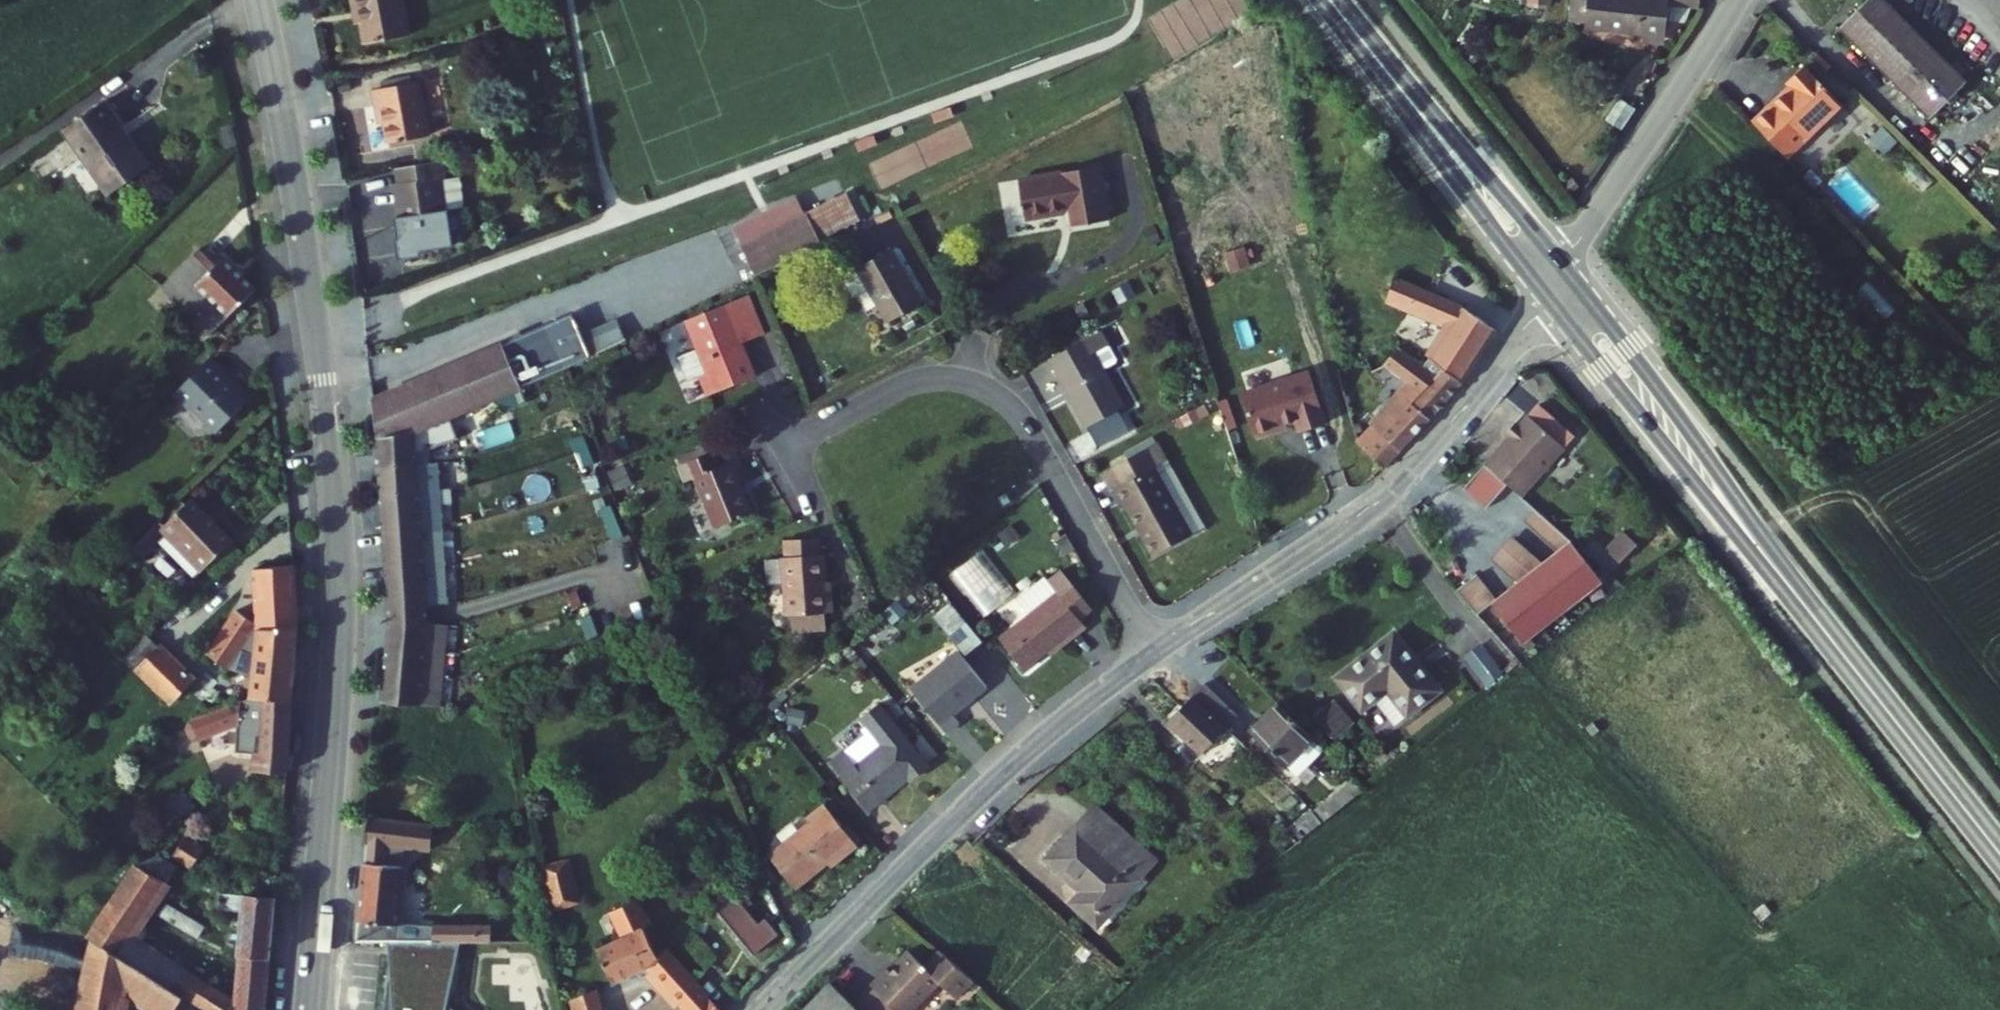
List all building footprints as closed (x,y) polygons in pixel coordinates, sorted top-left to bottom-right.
[(352,9),(357,8),(363,41),(409,32),(402,0),(351,0),(352,9)] [(1570,23),(1661,33),(1662,21),(1677,23),(1685,9),(1694,10),(1695,0),(1573,0),(1570,23)] [(1940,90),(1851,0),(1848,0),(1832,18),(1925,106),(1940,90)] [(1961,68),(1889,0),(1851,0),(1940,90),(1961,68)] [(1779,75),(1783,79),(1745,115),(1781,150),(1835,96),(1796,58),(1779,75)] [(414,75),(369,83),(372,102),(377,101),(382,137),(423,129),(414,75)] [(104,93),(61,123),(110,190),(148,165),(121,127),(125,124),(104,93)] [(438,153),(394,161),(397,177),(394,178),(400,219),(394,221),(399,249),(401,249),(435,243),(448,240),(437,171),(440,170),(438,153)] [(1019,174),(1025,212),(1068,205),(1070,221),(1111,214),(1101,158),(1019,174)] [(739,236),(807,204),(800,188),(731,220),(739,236)] [(739,236),(754,268),(862,214),(850,189),(810,209),(807,204),(739,236)] [(211,257),(191,239),(156,277),(175,294),(211,257)] [(438,256),(435,243),(401,249),(403,262),(438,256)] [(924,303),(895,250),(847,275),(858,295),(871,288),(889,321),(924,303)] [(216,251),(211,257),(175,294),(191,309),(188,313),(208,331),(251,284),(216,251)] [(1448,320),(1420,358),(1433,370),(1440,362),(1460,377),(1495,322),(1458,297),(1395,271),(1389,294),(1448,320)] [(732,290),(677,315),(690,343),(672,352),(681,371),(686,373),(691,371),(700,390),(746,368),(732,336),(749,328),(732,290)] [(542,315),(500,334),(520,379),(562,359),(542,315)] [(1099,325),(1051,356),(1089,422),(1124,401),(1095,349),(1108,341),(1099,325)] [(370,393),(375,432),(418,428),(448,414),(520,379),(500,334),(370,393)] [(1371,415),(1374,419),(1398,444),(1429,413),(1410,395),(1415,390),(1433,370),(1420,358),(1398,339),(1374,365),(1386,377),(1372,393),(1383,403),(1371,415)] [(227,366),(207,347),(170,385),(185,400),(187,397),(213,422),(249,387),(235,374),(232,376),(225,368),(227,366)] [(1434,407),(1460,377),(1440,362),(1433,370),(1415,390),(1434,407)] [(1324,417),(1304,366),(1238,392),(1255,436),(1275,428),(1274,424),(1293,416),(1298,427),(1324,417)] [(1434,407),(1415,390),(1410,395),(1429,413),(1434,407)] [(1545,397),(1536,406),(1569,440),(1578,431),(1545,397)] [(1569,440),(1536,406),(1526,416),(1516,426),(1489,452),(1510,474),(1523,486),(1569,440)] [(1526,416),(1522,413),(1512,422),(1516,426),(1526,416)] [(375,432),(378,462),(414,460),(413,451),(427,448),(450,441),(451,444),(448,445),(450,451),(446,454),(446,459),(464,458),(448,414),(418,428),(375,432)] [(1374,419),(1358,435),(1381,461),(1398,444),(1374,419)] [(1166,456),(1157,440),(1111,465),(1121,482),(1114,486),(1152,551),(1192,529),(1155,463),(1166,456)] [(707,446),(672,460),(678,475),(689,471),(710,523),(749,507),(728,455),(713,461),(707,446)] [(427,448),(413,451),(414,460),(429,459),(427,448)] [(1510,474),(1489,452),(1466,475),(1487,496),(1510,474)] [(1166,456),(1155,463),(1192,529),(1203,522),(1166,456)] [(378,462),(379,490),(431,485),(429,459),(414,460),(378,462)] [(379,490),(381,526),(435,523),(431,485),(379,490)] [(233,536),(189,494),(162,520),(158,515),(129,543),(139,554),(156,537),(195,575),(233,536)] [(1563,527),(1544,507),(1533,518),(1565,550),(1570,546),(1557,533),(1563,527)] [(381,526),(383,566),(422,562),(439,561),(435,523),(381,526)] [(1565,550),(1556,555),(1584,597),(1605,583),(1577,541),(1563,527),(1557,533),(1570,546),(1565,550)] [(783,551),(763,554),(772,608),(788,607),(789,612),(794,611),(796,628),(830,623),(827,606),(836,605),(831,580),(826,581),(820,546),(817,547),(814,531),(780,535),(783,551)] [(1518,533),(1507,543),(1526,562),(1528,559),(1537,568),(1547,562),(1518,533)] [(1633,548),(1619,534),(1602,552),(1615,565),(1633,548)] [(1496,553),(1521,579),(1531,572),(1523,565),(1526,562),(1507,543),(1496,553)] [(251,565),(253,621),(253,625),(295,620),(290,547),(277,548),(277,562),(251,565)] [(982,615),(1013,590),(979,548),(948,573),(982,615)] [(1534,571),(1536,569),(1563,611),(1584,597),(1556,555),(1547,562),(1537,568),(1528,559),(1526,562),(1534,571)] [(383,566),(385,595),(424,593),(422,562),(383,566)] [(1563,611),(1536,569),(1534,571),(1526,562),(1523,565),(1531,572),(1521,579),(1515,583),(1542,625),(1563,611)] [(1028,613),(999,637),(1022,667),(1067,630),(1073,636),(1084,626),(1077,618),(1091,608),(1059,567),(1045,577),(1044,575),(1016,597),(1028,613)] [(1542,625),(1515,583),(1496,596),(1479,570),(1458,583),(1479,606),(1493,597),(1521,639),(1542,625)] [(424,593),(385,595),(386,617),(426,618),(424,593)] [(967,652),(982,639),(951,600),(935,613),(967,652)] [(237,608),(223,625),(233,632),(240,623),(246,628),(253,621),(237,608)] [(386,617),(384,644),(425,646),(426,618),(386,617)] [(445,618),(426,618),(425,646),(442,648),(445,618)] [(291,697),(295,620),(253,625),(253,621),(246,628),(240,623),(233,632),(223,625),(208,645),(219,653),(215,657),(225,664),(228,659),(251,667),(250,694),(291,697)] [(1396,625),(1371,644),(1421,697),(1442,680),(1396,625)] [(148,635),(124,658),(139,673),(143,668),(175,700),(194,678),(148,635)] [(384,644),(381,673),(423,675),(425,646),(384,644)] [(1371,644),(1337,671),(1358,695),(1371,685),(1377,692),(1397,715),(1421,697),(1371,644)] [(1512,665),(1494,644),(1481,655),(1498,676),(1512,665)] [(208,645),(205,649),(215,657),(219,653),(208,645)] [(423,675),(441,677),(442,648),(425,646),(423,675)] [(960,648),(932,670),(944,697),(956,721),(960,718),(953,709),(987,681),(960,648)] [(913,684),(932,709),(944,697),(932,670),(913,684)] [(381,673),(379,700),(438,703),(441,677),(423,675),(381,673)] [(1238,708),(1205,675),(1193,687),(1226,720),(1238,708)] [(1371,685),(1358,695),(1365,703),(1377,692),(1371,685)] [(1199,747),(1226,720),(1193,687),(1166,715),(1199,747)] [(285,770),(291,697),(250,694),(194,718),(201,737),(236,721),(235,728),(246,729),(245,749),(252,750),(252,767),(285,770)] [(932,709),(947,729),(956,721),(944,697),(932,709)] [(1326,744),(1279,697),(1253,722),(1299,768),(1326,744)] [(1336,738),(1357,720),(1337,697),(1316,714),(1336,738)] [(868,726),(827,760),(848,787),(906,733),(880,700),(860,716),(868,726)] [(930,764),(906,733),(848,787),(867,810),(884,798),(881,794),(906,775),(909,780),(930,764)] [(1357,790),(1348,781),(1319,803),(1328,814),(1357,790)] [(808,819),(810,823),(828,806),(826,804),(808,819)] [(1325,816),(1313,804),(1293,820),(1304,833),(1325,816)] [(859,843),(828,806),(810,823),(830,858),(835,854),(840,859),(859,843)] [(1153,862),(1093,806),(1051,851),(1087,885),(1079,895),(1099,914),(1127,883),(1130,887),(1153,862)] [(433,825),(370,816),(356,940),(387,938),(388,922),(397,921),(402,863),(388,862),(390,841),(404,843),(431,846),(433,825)] [(810,823),(771,856),(795,887),(830,858),(810,823)] [(449,828),(433,825),(431,846),(448,848),(449,828)] [(172,829),(163,843),(173,850),(172,851),(191,865),(202,848),(184,834),(182,837),(172,829)] [(390,841),(388,862),(402,863),(404,843),(390,841)] [(85,935),(90,937),(171,990),(184,969),(140,941),(147,928),(139,923),(177,867),(158,854),(131,865),(85,935)] [(546,863),(561,906),(589,899),(572,854),(546,863)] [(733,891),(716,906),(754,951),(779,932),(766,917),(759,922),(733,891)] [(234,1009),(265,1009),(274,899),(212,896),(211,917),(240,919),(235,1002),(234,1009)] [(599,948),(612,983),(649,967),(688,1009),(724,1009),(670,949),(666,952),(658,941),(642,948),(636,934),(644,932),(640,920),(636,921),(631,906),(604,916),(614,942),(599,948)] [(436,921),(435,937),(464,937),(544,935),(539,916),(508,917),(507,925),(493,926),(492,919),(436,921)] [(422,929),(422,938),(435,937),(436,921),(422,922),(422,929)] [(127,1001),(142,1009),(203,1009),(171,990),(90,937),(75,1009),(125,1009),(127,1001)] [(464,937),(435,937),(422,938),(417,938),(388,938),(389,961),(383,1009),(462,1009),(449,1000),(452,971),(464,937)] [(912,951),(902,962),(900,973),(893,976),(889,972),(875,987),(880,992),(899,1009),(919,1009),(945,983),(912,951)] [(171,990),(203,1009),(234,1009),(235,1002),(184,969),(171,990)] [(825,992),(845,1009),(859,1009),(832,985),(825,992)] [(595,990),(573,998),(577,1009),(602,1009),(595,990)] [(807,1009),(845,1009),(825,992),(807,1009)] [(880,992),(863,1009),(899,1009),(880,992)]
